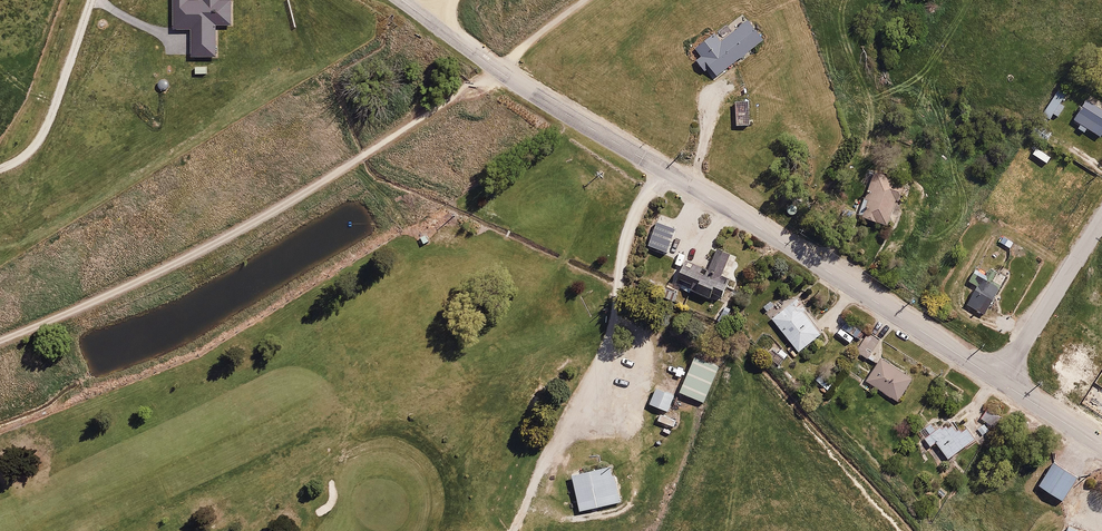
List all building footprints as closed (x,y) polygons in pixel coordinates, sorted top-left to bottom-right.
[(716,78),(763,43),(748,22),(719,43),(715,38),(696,51),(716,78)] [(1061,103),(1068,93),(1059,87),(1037,117),(1047,124),(1054,114),(1059,117),(1066,106),(1061,103)] [(750,123),(749,96),(734,97),(735,124),(750,123)] [(1099,135),(1101,132),(1101,108),(1090,99),(1076,117),(1082,122),(1080,125),(1085,129),(1088,126),(1099,135)] [(901,203),(906,185),(874,174),(865,200),(869,202),(863,218),(888,227),(896,202),(901,203)] [(684,261),(675,280),(710,296),(712,291),(720,294),(729,276),(719,272),(729,251),(717,246),(705,271),(684,261)] [(984,313),(1008,274),(992,264),(986,274),(976,268),(969,280),(978,285),(967,302),(984,313)] [(822,327),(794,296),(770,317),(798,348),(822,327)] [(868,357),(880,337),(867,330),(856,350),(868,357)] [(773,341),(764,352),(779,363),(788,352),(773,341)] [(885,356),(867,379),(896,400),(914,377),(885,356)] [(719,370),(696,360),(681,397),(705,406),(719,370)] [(824,366),(813,379),(825,390),(837,376),(824,366)] [(675,393),(656,386),(650,403),(668,410),(675,393)] [(1004,415),(990,406),(981,419),(995,428),(1004,415)] [(940,411),(917,427),(930,446),(936,442),(947,457),(975,438),(960,416),(949,424),(940,411)] [(677,418),(660,412),(656,420),(673,427),(677,418)] [(1078,478),(1054,463),(1038,486),(1063,501),(1078,478)] [(614,466),(573,475),(580,511),(622,502),(614,466)]
